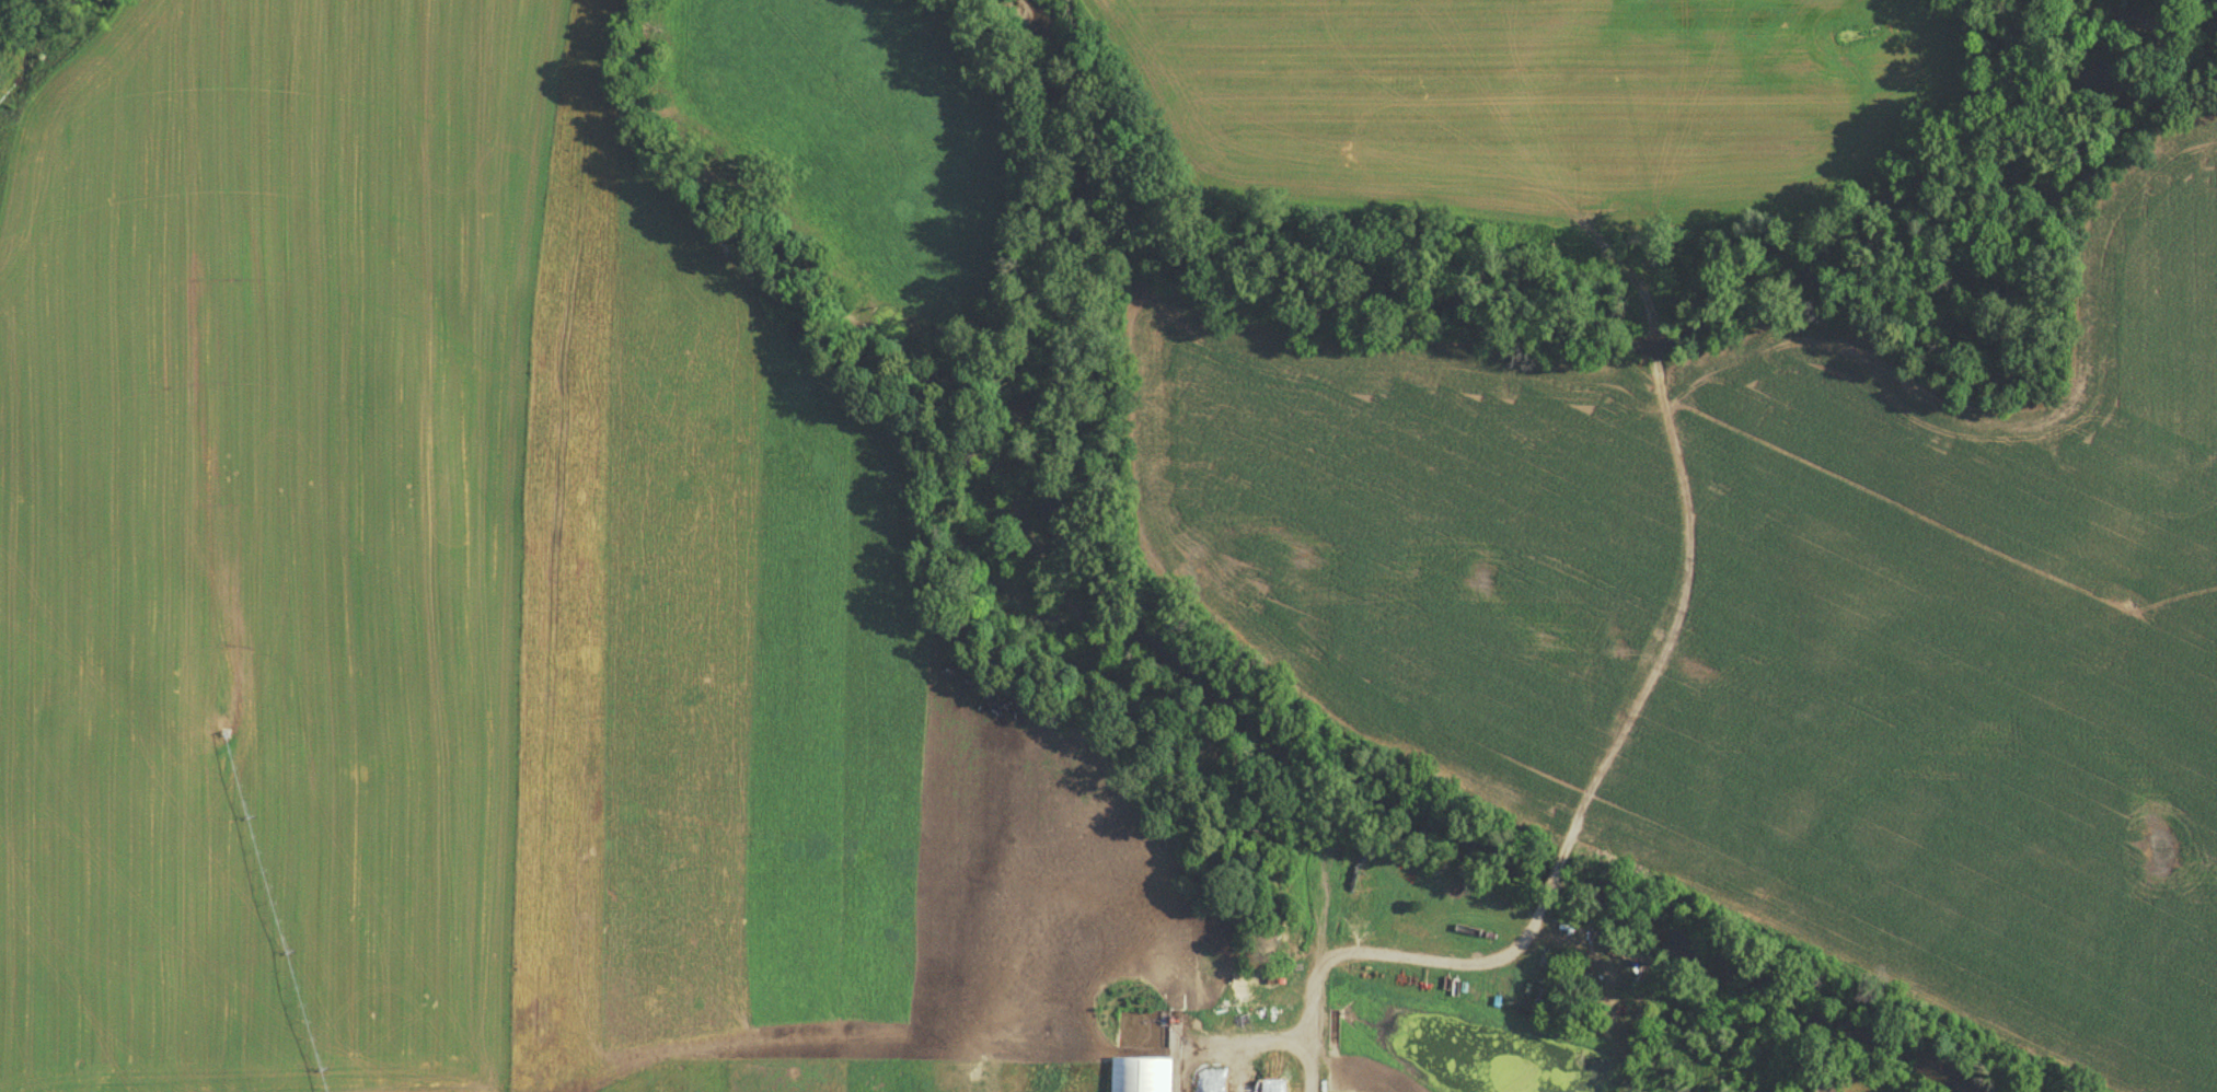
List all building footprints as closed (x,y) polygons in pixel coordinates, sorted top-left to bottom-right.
[(1177,1059),(1115,1059),(1115,1091),(1177,1091),(1177,1059)]
